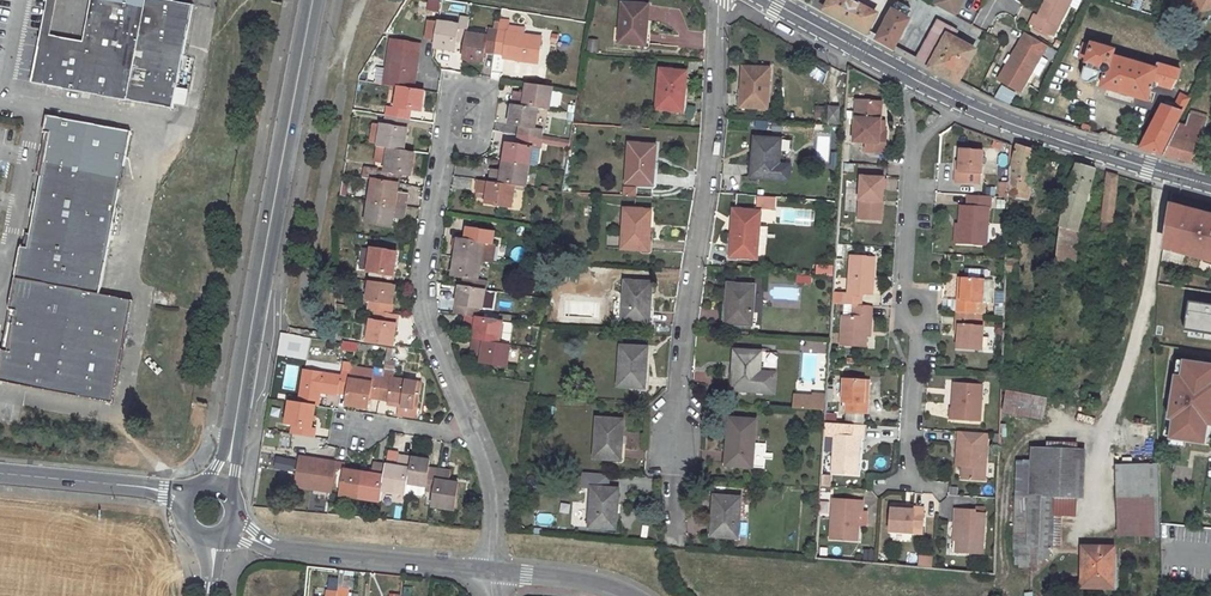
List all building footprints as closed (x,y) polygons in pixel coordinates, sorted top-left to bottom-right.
[(91,53),(48,44),(39,43),(36,61),(45,63),(41,83),(173,109),(194,5),(168,0),(101,0),(91,53)] [(39,43),(48,44),(91,53),(101,0),(91,0),(83,42),(50,36),(57,0),(48,0),(39,43)] [(825,8),(867,31),(876,15),(849,0),(829,0),(825,8)] [(934,6),(954,17),(963,0),(937,0),(934,6)] [(1038,16),(1035,14),(1030,23),(1053,35),(1071,0),(1046,0),(1038,16)] [(1196,0),(1200,10),(1205,9),(1202,0),(1196,0)] [(1205,9),(1210,6),(1210,0),(1202,0),(1205,9)] [(899,2),(879,38),(894,46),(909,19),(906,18),(911,9),(899,2)] [(622,3),(619,43),(646,45),(649,5),(622,3)] [(436,41),(435,47),(456,50),(458,40),(466,41),(467,33),(469,19),(461,18),(460,26),(438,22),(436,41)] [(436,41),(438,22),(429,21),(426,39),(436,41)] [(975,49),(954,38),(958,32),(939,21),(917,59),(958,82),(964,70),(965,70),(970,61),(969,61),(975,49)] [(498,31),(495,53),(504,55),(503,58),(538,63),(542,38),(507,33),(509,24),(499,22),(498,31)] [(466,41),(463,59),(484,62),(486,52),(495,53),(498,31),(489,30),(488,37),(467,33),(466,41)] [(1048,45),(1026,33),(999,80),(1021,92),(1048,45)] [(399,87),(414,89),(419,54),(420,45),(394,40),(392,49),(391,49),(386,72),(385,81),(385,85),(399,87)] [(1104,77),(1101,86),(1148,100),(1152,87),(1155,87),(1157,87),(1158,84),(1171,91),(1172,89),(1179,76),(1156,69),(1112,55),(1114,51),(1093,44),(1088,61),(1090,62),(1088,67),(1085,67),(1082,76),(1082,78),(1083,80),(1085,81),(1087,82),(1089,82),(1099,76),(1104,77)] [(36,61),(32,81),(41,83),(45,63),(36,61)] [(1158,63),(1156,69),(1179,76),(1181,71),(1181,70),(1158,63)] [(744,67),(741,107),(768,109),(771,69),(744,67)] [(661,69),(657,110),(683,112),(687,72),(661,69)] [(376,80),(385,81),(386,72),(378,71),(376,80)] [(1179,76),(1172,89),(1179,93),(1189,75),(1181,71),(1179,76)] [(515,92),(513,103),(539,108),(550,109),(554,87),(528,83),(526,93),(515,92)] [(1010,103),(1016,92),(1001,84),(995,96),(1010,103)] [(388,106),(387,116),(409,119),(411,109),(422,111),(425,91),(414,89),(399,87),(396,107),(388,106)] [(1163,105),(1141,148),(1162,154),(1190,99),(1181,94),(1174,108),(1163,105)] [(882,102),(857,100),(854,142),(867,143),(866,152),(886,154),(887,133),(885,132),(880,132),(881,121),(882,102)] [(521,126),(519,135),(541,138),(542,135),(543,130),(536,128),(539,108),(513,103),(510,124),(521,126)] [(830,108),(830,122),(838,122),(839,108),(830,108)] [(99,294),(131,131),(47,116),(44,132),(51,133),(28,249),(21,248),(16,278),(99,294)] [(382,125),(379,147),(390,148),(405,150),(409,119),(387,116),(385,125),(382,125)] [(1179,156),(1210,165),(1210,121),(1194,117),(1179,156)] [(541,138),(519,135),(518,144),(507,143),(504,161),(529,165),(538,167),(541,148),(540,148),(541,142),(541,138)] [(570,146),(570,143),(571,140),(542,135),(541,138),(541,142),(570,146)] [(790,181),(791,170),(787,165),(779,165),(780,155),(788,156),(792,152),(793,141),(755,137),(751,178),(790,181)] [(630,144),(627,183),(654,185),(656,145),(630,144)] [(1010,175),(1008,196),(1029,200),(1033,186),(1029,181),(1036,150),(1017,145),(1010,175)] [(378,171),(377,180),(399,183),(400,174),(411,175),(415,151),(405,150),(390,148),(386,172),(378,171)] [(984,151),(961,149),(960,162),(959,172),(956,171),(956,182),(980,184),(981,174),(982,174),(984,151)] [(491,168),(489,181),(516,185),(526,187),(529,165),(504,161),(503,170),(491,168)] [(1069,161),(1066,182),(1072,183),(1070,189),(1089,194),(1096,169),(1069,161)] [(1107,172),(1104,198),(1116,199),(1118,176),(1107,172)] [(884,179),(861,177),(858,219),(878,221),(879,202),(883,202),(884,179)] [(408,194),(398,193),(399,183),(377,180),(373,179),(370,202),(406,207),(408,194)] [(488,193),(486,203),(512,207),(516,185),(489,181),(479,179),(477,192),(488,193)] [(1005,196),(1006,181),(999,181),(998,195),(1005,196)] [(991,197),(969,195),(968,207),(961,206),(960,225),(959,243),(986,245),(989,209),(990,209),(991,197)] [(1104,198),(1101,221),(1113,223),(1116,199),(1104,198)] [(370,202),(367,223),(392,227),(394,218),(405,219),(406,207),(370,202)] [(1066,207),(1061,227),(1078,231),(1083,212),(1066,207)] [(625,209),(622,249),(649,251),(652,211),(625,209)] [(1169,210),(1164,242),(1187,248),(1186,254),(1210,261),(1210,217),(1210,216),(1197,212),(1196,217),(1169,210)] [(735,211),(731,258),(757,259),(762,212),(735,211)] [(1059,235),(1077,239),(1078,231),(1061,227),(1059,235)] [(459,239),(456,257),(481,260),(490,262),(494,235),(472,231),(471,240),(459,239)] [(1059,235),(1056,267),(1073,269),(1077,239),(1059,235)] [(372,248),(368,272),(372,273),(371,282),(393,285),(398,252),(372,248)] [(456,257),(453,275),(465,277),(464,286),(486,290),(487,281),(478,279),(481,260),(456,257)] [(853,306),(861,307),(861,295),(872,295),(874,260),(851,258),(848,295),(844,295),(843,305),(853,306)] [(817,264),(815,273),(831,276),(832,267),(817,264)] [(99,294),(16,278),(10,310),(16,311),(9,351),(2,350),(0,360),(0,382),(113,403),(133,300),(99,294)] [(958,301),(957,314),(975,315),(976,303),(983,304),(985,281),(963,279),(961,302),(958,301)] [(626,281),(623,322),(650,323),(652,283),(626,281)] [(370,300),(369,310),(375,311),(392,314),(396,286),(393,285),(371,282),(368,300),(370,300)] [(729,284),(726,324),(753,326),(756,286),(729,284)] [(460,286),(456,314),(467,315),(478,317),(480,308),(482,309),(486,290),(464,286),(460,286)] [(571,294),(571,307),(598,307),(598,294),(571,294)] [(1188,300),(1183,328),(1210,333),(1210,303),(1188,300)] [(861,307),(853,306),(852,318),(842,317),(840,346),(866,348),(867,337),(868,319),(872,319),(872,307),(861,307)] [(10,310),(2,350),(9,351),(16,311),(10,310)] [(372,320),(368,342),(394,346),(399,314),(392,314),(375,311),(374,321),(372,320)] [(975,315),(957,314),(956,327),(960,326),(959,335),(958,349),(982,352),(983,328),(974,327),(975,315)] [(476,330),(474,339),(500,343),(504,321),(478,317),(467,315),(465,327),(476,330)] [(474,339),(472,351),(483,352),(482,362),(508,366),(511,345),(500,343),(474,339)] [(357,352),(358,342),(341,340),(339,350),(357,352)] [(622,347),(619,386),(646,388),(648,348),(622,347)] [(777,354),(735,350),(733,390),(775,393),(777,354)] [(1210,444),(1210,366),(1178,361),(1167,438),(1210,444)] [(305,371),(299,404),(316,406),(319,407),(321,393),(338,395),(339,393),(348,394),(350,379),(351,372),(343,371),(341,377),(305,371)] [(350,379),(348,394),(346,405),(368,409),(370,398),(379,399),(383,377),(374,375),(372,383),(350,379)] [(383,377),(379,399),(389,401),(388,404),(417,409),(422,384),(383,377)] [(865,381),(844,380),(842,404),(846,404),(846,413),(867,415),(868,405),(864,404),(865,381)] [(982,386),(954,384),(953,410),(951,410),(950,420),(980,422),(982,386)] [(1007,391),(1003,411),(1042,419),(1045,399),(1007,391)] [(792,409),(824,409),(824,393),(792,393),(792,409)] [(316,428),(312,428),(316,406),(299,404),(297,403),(290,402),(287,424),(293,425),(291,434),(315,438),(316,428)] [(598,418),(595,458),(621,460),(624,420),(598,418)] [(730,419),(727,466),(753,468),(765,468),(767,445),(755,444),(756,421),(730,419)] [(864,427),(845,425),(844,437),(835,437),(832,474),(857,476),(860,439),(863,440),(864,427)] [(988,435),(959,433),(957,456),(964,457),(963,467),(962,480),(984,481),(988,435)] [(1031,547),(1038,548),(1049,548),(1052,548),(1053,516),(1074,517),(1077,451),(1032,449),(1030,498),(1028,547),(1031,547)] [(291,471),(294,459),(275,455),(272,468),(291,471)] [(301,458),(297,487),(333,492),(333,485),(336,463),(301,458)] [(384,466),(381,491),(406,494),(407,484),(411,459),(399,458),(398,468),(384,466)] [(411,459),(407,484),(427,486),(426,491),(435,492),(438,471),(429,469),(430,461),(411,459)] [(342,486),(341,496),(357,498),(360,473),(345,471),(346,464),(336,463),(333,485),(342,486)] [(360,473),(357,498),(380,501),(381,491),(384,466),(372,464),(371,474),(360,473)] [(1159,464),(1118,465),(1119,497),(1160,496),(1159,466),(1159,464)] [(435,492),(433,506),(456,509),(459,484),(449,483),(450,472),(438,471),(435,492)] [(822,475),(822,486),(830,486),(830,475),(822,475)] [(593,487),(590,527),(616,529),(619,490),(593,487)] [(716,496),(712,536),(738,538),(741,499),(716,496)] [(1160,496),(1119,497),(1120,534),(1161,533),(1161,522),(1160,496)] [(1016,498),(1014,534),(1019,535),(1020,567),(1031,567),(1031,547),(1028,547),(1030,498),(1016,498)] [(862,502),(833,500),(829,540),(857,542),(858,527),(859,512),(862,512),(862,502)] [(820,515),(829,515),(829,501),(820,501),(820,515)] [(914,511),(892,510),(890,532),(922,534),(924,510),(914,509),(914,511)] [(975,512),(955,510),(955,523),(957,523),(956,541),(956,553),(983,556),(985,516),(975,515),(975,512)] [(946,541),(946,554),(954,553),(953,541),(946,541)] [(1083,547),(1082,586),(1113,587),(1114,548),(1083,547)] [(1038,548),(1038,558),(1049,559),(1049,548),(1038,548)] [(917,566),(931,567),(933,556),(918,555),(917,566)]
